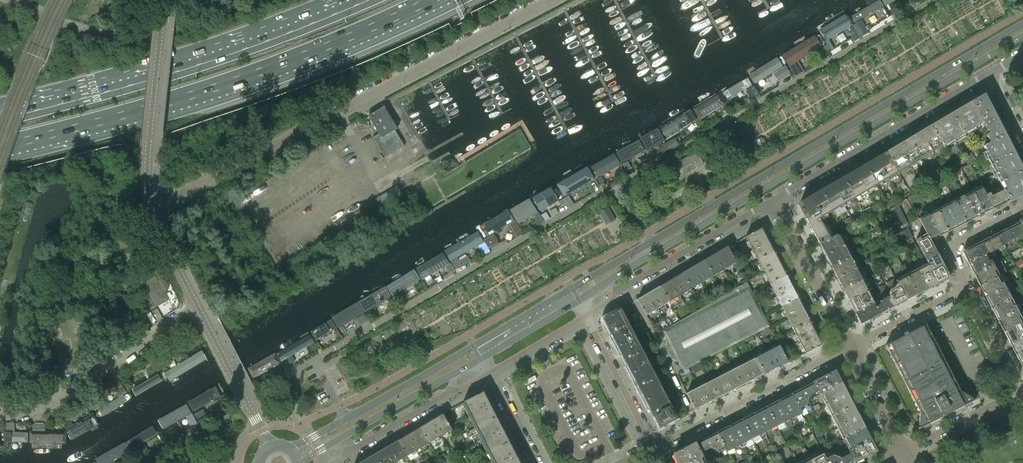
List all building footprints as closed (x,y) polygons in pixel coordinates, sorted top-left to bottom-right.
[(854,24),(882,7),(878,1),(850,18),(854,24)] [(825,43),(852,26),(844,14),(817,30),(825,43)] [(788,68),(820,49),(813,37),(781,55),(788,68)] [(753,84),(781,68),(776,58),(748,74),(753,84)] [(786,65),(773,73),(778,82),(791,74),(786,65)] [(796,76),(803,72),(800,67),(793,71),(796,76)] [(725,101),(751,86),(746,78),(721,93),(725,101)] [(754,85),(745,90),(750,99),(753,97),(755,100),(761,97),(754,85)] [(697,121),(725,104),(718,92),(689,109),(697,121)] [(983,96),(972,103),(983,121),(993,115),(983,96)] [(972,103),(962,108),(975,130),(979,128),(977,125),(982,122),(983,121),(972,103)] [(371,121),(373,125),(379,134),(373,138),(385,158),(404,146),(395,130),(397,129),(384,106),(368,116),(371,121)] [(962,108),(952,114),(964,136),(975,130),(962,108)] [(664,140),(695,123),(688,109),(657,127),(664,140)] [(952,114),(941,121),(954,142),(964,136),(952,114)] [(1004,135),(993,115),(983,121),(982,122),(988,133),(985,135),(987,139),(989,143),(1004,135)] [(941,121),(931,126),(943,146),(944,148),(954,142),(941,121)] [(931,126),(909,140),(921,159),(943,146),(931,126)] [(649,149),(663,141),(656,127),(641,135),(649,149)] [(1004,135),(989,143),(985,145),(982,146),(985,151),(983,152),(985,156),(1008,144),(1004,135)] [(675,137),(659,146),(664,154),(670,151),(680,145),(675,137)] [(625,161),(645,150),(639,138),(619,149),(625,161)] [(909,140),(887,152),(899,172),(921,159),(909,140)] [(329,141),(308,153),(313,161),(334,149),(329,141)] [(1008,144),(985,156),(990,165),(1013,153),(1008,144)] [(598,176),(622,162),(615,151),(592,164),(598,176)] [(697,152),(671,167),(678,178),(703,163),(697,152)] [(887,152),(866,165),(877,184),(899,172),(887,152)] [(1013,153),(990,165),(995,174),(1017,162),(1013,153)] [(644,154),(636,158),(641,166),(649,161),(644,154)] [(565,194),(597,176),(590,162),(558,181),(565,194)] [(1017,162),(995,174),(999,182),(1022,171),(1017,162)] [(866,165),(844,178),(855,197),(877,184),(866,165)] [(947,166),(938,172),(940,176),(949,170),(947,166)] [(999,182),(1003,189),(1004,191),(1022,181),(1022,173),(1022,171),(999,182)] [(844,178),(822,191),(833,210),(855,197),(844,178)] [(1004,191),(1009,200),(1022,193),(1022,181),(1004,191)] [(542,208),(560,197),(552,184),(534,195),(542,208)] [(985,194),(983,189),(982,189),(981,187),(972,191),(983,214),(992,209),(985,195),(985,194)] [(989,193),(985,194),(985,195),(992,209),(1009,200),(1004,191),(1003,189),(990,196),(989,193)] [(895,200),(903,196),(900,190),(892,195),(895,200)] [(822,191),(799,204),(809,224),(819,218),(833,210),(822,191)] [(983,214),(972,191),(963,196),(974,218),(983,214)] [(519,220),(539,208),(532,196),(511,208),(519,220)] [(974,218),(963,196),(954,200),(965,223),(974,218)] [(965,223),(954,200),(945,205),(956,227),(965,223)] [(870,207),(873,213),(881,208),(878,202),(870,207)] [(907,223),(901,211),(898,205),(889,209),(898,227),(907,223)] [(956,227),(945,205),(936,209),(947,232),(956,227)] [(487,234),(515,218),(509,207),(487,219),(484,229),(487,234)] [(947,232),(936,209),(927,214),(938,236),(947,232)] [(605,211),(602,213),(608,223),(615,220),(610,211),(606,213),(605,211)] [(938,236),(927,214),(911,222),(909,223),(914,231),(922,226),(926,234),(930,241),(938,236)] [(881,220),(886,231),(890,229),(889,226),(892,224),(888,216),(881,220)] [(819,218),(809,224),(819,244),(830,238),(829,237),(834,234),(832,230),(827,233),(819,218)] [(998,233),(1004,245),(1022,236),(1022,227),(1020,221),(998,233)] [(521,231),(516,223),(513,225),(517,232),(517,234),(518,237),(522,234),(521,231)] [(773,251),(761,228),(745,236),(757,260),(773,251)] [(913,238),(908,228),(898,233),(904,243),(913,238)] [(896,229),(888,233),(890,238),(898,233),(896,229)] [(450,260),(483,241),(477,230),(444,249),(450,260)] [(493,233),(483,239),(488,249),(499,243),(493,233)] [(998,233),(982,241),(988,252),(990,254),(1005,247),(1004,245),(998,233)] [(837,234),(830,238),(819,244),(825,256),(846,245),(842,237),(837,234)] [(937,254),(930,241),(926,234),(915,239),(925,260),(937,254)] [(882,240),(887,249),(891,247),(886,238),(882,240)] [(982,241),(964,250),(962,251),(968,264),(986,255),(988,252),(982,241)] [(846,245),(825,256),(831,267),(852,256),(846,245)] [(727,246),(704,260),(713,275),(736,262),(727,246)] [(422,277),(450,261),(443,250),(416,266),(422,277)] [(785,274),(773,251),(757,260),(769,283),(785,274)] [(937,254),(925,260),(927,263),(927,264),(937,284),(949,278),(937,254)] [(986,255),(968,264),(974,275),(1000,262),(998,259),(992,262),(991,260),(989,261),(986,255)] [(852,256),(831,267),(837,279),(858,268),(852,256)] [(451,263),(456,271),(463,266),(458,258),(451,263)] [(704,260),(682,273),(691,289),(713,275),(704,260)] [(1000,262),(974,275),(980,287),(1000,277),(998,273),(1004,270),(1000,262)] [(879,274),(874,264),(869,267),(872,274),(874,273),(875,276),(879,274)] [(937,284),(927,264),(917,269),(927,290),(937,284)] [(881,274),(889,269),(887,266),(879,270),(881,274)] [(152,268),(139,276),(142,282),(156,274),(159,279),(164,276),(159,268),(154,271),(152,268)] [(393,292),(420,276),(415,268),(389,284),(393,292)] [(447,276),(442,268),(435,272),(439,282),(447,276)] [(858,268),(837,279),(843,290),(864,279),(858,268)] [(927,290),(917,269),(906,274),(916,295),(927,290)] [(682,273),(660,286),(669,302),(691,289),(682,273)] [(797,298),(785,274),(769,283),(781,306),(797,298)] [(916,295),(906,274),(896,280),(906,300),(916,295)] [(155,275),(142,283),(155,307),(169,299),(165,292),(168,290),(168,285),(166,280),(162,278),(158,280),(155,275)] [(1000,277),(980,287),(986,298),(1005,288),(1000,277)] [(906,300),(896,280),(894,278),(886,282),(890,290),(889,291),(889,293),(890,296),(895,306),(906,300)] [(864,279),(843,290),(849,302),(870,291),(864,279)] [(746,281),(662,331),(667,340),(665,348),(671,358),(678,361),(683,370),(769,326),(746,281)] [(366,310),(391,295),(385,284),(360,300),(366,310)] [(660,286),(637,300),(646,315),(669,302),(660,286)] [(1005,288),(986,298),(992,310),(1012,300),(1005,288)] [(870,291),(849,302),(855,313),(875,302),(870,291)] [(895,306),(890,296),(885,298),(884,296),(879,298),(880,301),(879,303),(879,304),(877,305),(876,306),(880,314),(895,306)] [(809,321),(797,298),(781,306),(793,329),(809,321)] [(340,325),(365,311),(358,300),(333,315),(340,325)] [(1012,300),(992,310),(998,321),(1018,311),(1012,300)] [(875,302),(855,313),(860,324),(863,323),(880,314),(876,306),(877,305),(875,302)] [(635,337),(621,310),(604,319),(618,346),(635,337)] [(998,321),(1004,333),(1022,323),(1022,322),(1018,311),(998,321)] [(317,338),(338,326),(332,317),(311,329),(317,338)] [(821,344),(809,321),(793,329),(805,353),(821,344)] [(1004,333),(1010,344),(1022,337),(1022,323),(1004,333)] [(942,356),(926,324),(885,345),(889,353),(890,352),(892,351),(895,355),(895,356),(897,361),(895,362),(894,362),(902,377),(904,376),(908,380),(908,381),(910,386),(908,387),(907,387),(914,402),(915,402),(915,401),(917,400),(920,404),(921,405),(922,410),(919,411),(918,427),(917,428),(918,429),(975,400),(974,399),(973,399),(960,390),(957,392),(954,388),(954,387),(952,382),(954,381),(955,381),(947,366),(947,367),(945,368),(942,364),(941,362),(940,357),(942,356),(942,357),(942,356)] [(52,328),(43,328),(42,339),(52,339),(52,328)] [(282,359),(314,340),(310,333),(278,351),(282,359)] [(649,365),(635,337),(618,346),(632,373),(649,365)] [(1010,344),(1016,355),(1022,352),(1022,337),(1010,344)] [(779,345),(756,358),(764,374),(788,361),(779,345)] [(168,382),(206,359),(201,351),(164,373),(168,382)] [(254,375),(281,360),(275,351),(249,366),(254,375)] [(756,358),(733,369),(741,386),(764,374),(756,358)] [(649,365),(632,373),(645,401),(663,392),(649,365)] [(733,369),(710,381),(718,397),(741,386),(733,369)] [(835,371),(814,382),(818,390),(817,390),(819,393),(841,382),(835,371)] [(50,379),(52,384),(59,381),(62,379),(59,374),(50,379)] [(135,397),(162,381),(158,374),(131,390),(135,397)] [(710,381),(686,393),(694,409),(718,397),(710,381)] [(809,394),(817,390),(818,390),(814,382),(791,393),(801,412),(803,416),(808,413),(805,407),(803,405),(805,404),(809,394)] [(841,382),(819,393),(825,405),(847,394),(841,382)] [(191,411),(216,397),(212,391),(187,405),(191,411)] [(496,416),(483,392),(464,402),(462,404),(474,427),(496,416)] [(663,392),(645,401),(659,428),(677,419),(663,392)] [(100,418),(131,399),(127,393),(96,412),(100,418)] [(801,412),(791,393),(778,400),(788,419),(801,412)] [(847,394),(825,405),(830,416),(852,405),(847,394)] [(778,400),(766,406),(776,425),(788,419),(778,400)] [(163,429),(189,414),(185,405),(158,421),(163,429)] [(852,405),(830,416),(836,428),(858,416),(852,405)] [(766,406),(753,413),(763,432),(776,425),(766,406)] [(753,413),(742,419),(752,438),(763,432),(753,413)] [(443,414),(420,427),(428,442),(451,429),(446,419),(443,414)] [(74,416),(63,423),(65,426),(70,422),(70,421),(75,418),(74,416)] [(508,441),(502,428),(496,416),(474,427),(478,435),(474,437),(471,438),(473,443),(480,439),(487,452),(508,441)] [(858,416),(836,428),(842,439),(864,428),(858,416)] [(70,442),(97,425),(92,417),(65,434),(70,442)] [(742,419),(729,425),(739,444),(752,438),(742,419)] [(997,421),(988,425),(992,432),(1001,428),(997,421)] [(717,431),(725,448),(727,451),(739,444),(729,425),(717,431)] [(130,449),(156,435),(152,427),(126,441),(130,449)] [(420,427),(398,440),(407,455),(428,442),(420,427)] [(864,428),(842,439),(848,451),(870,439),(864,428)] [(717,431),(695,443),(700,452),(701,452),(709,448),(717,449),(719,448),(721,451),(725,448),(717,431)] [(803,438),(799,431),(793,434),(796,441),(803,438)] [(2,443),(26,443),(26,433),(2,433),(2,443)] [(29,444),(65,444),(65,434),(29,434),(29,444)] [(870,439),(848,451),(849,453),(850,453),(855,462),(876,451),(870,439)] [(376,453),(382,462),(392,462),(407,455),(398,440),(376,453)] [(508,441),(487,452),(493,462),(520,462),(508,441)] [(128,452),(123,443),(94,460),(96,462),(109,462),(128,452)] [(673,454),(678,462),(689,462),(703,456),(701,452),(700,452),(695,443),(673,454)] [(359,462),(382,462),(376,453),(359,462)] [(823,456),(827,462),(853,462),(855,462),(850,453),(849,453),(839,458),(831,454),(829,455),(828,453),(823,456)] [(810,460),(811,462),(827,462),(823,456),(822,454),(810,460)]
